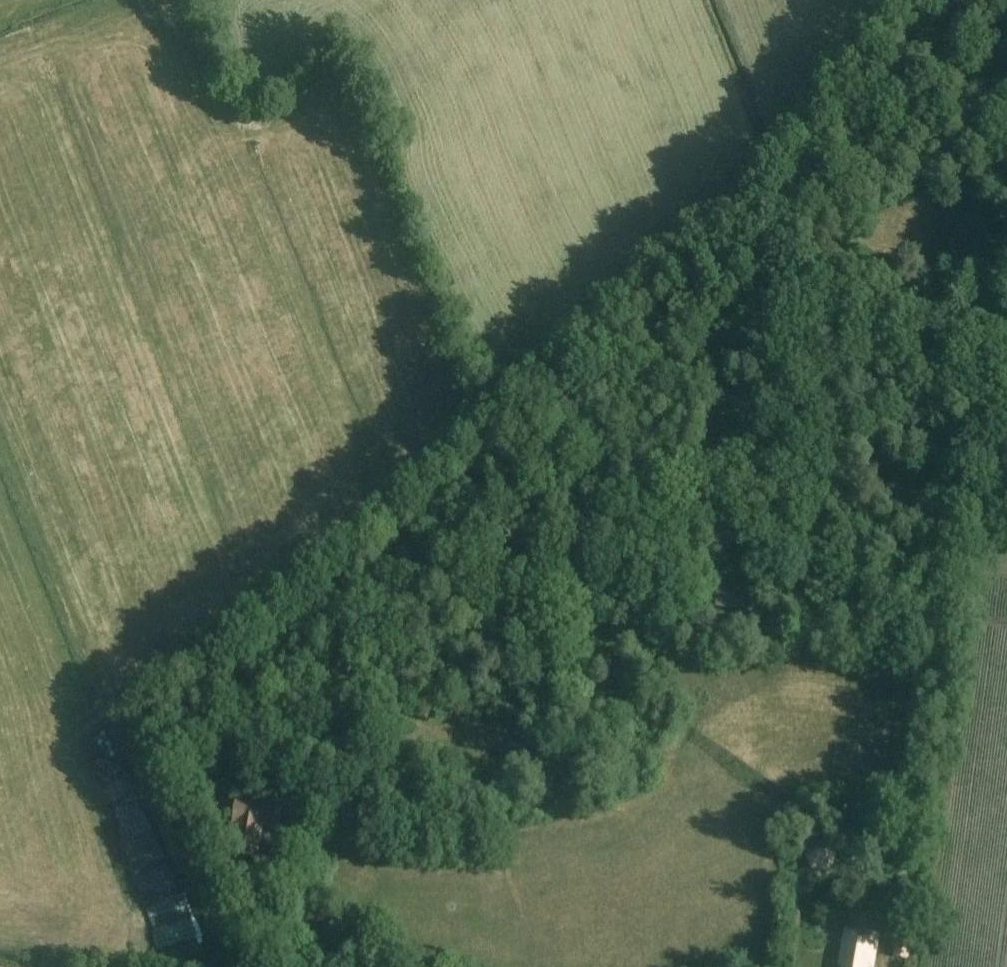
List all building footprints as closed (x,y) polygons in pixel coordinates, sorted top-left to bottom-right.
[(938,304),(953,307),(954,298),(940,295),(938,304)] [(746,611),(748,590),(719,586),(717,607),(746,611)] [(396,689),(409,690),(409,680),(396,680),(396,689)] [(519,685),(506,684),(506,694),(519,695),(519,685)] [(238,798),(234,824),(237,825),(231,856),(258,861),(263,829),(280,832),(284,805),(238,798)] [(879,935),(847,929),(840,966),(874,966),(879,935)] [(909,961),(913,938),(896,935),(892,958),(909,961)]
